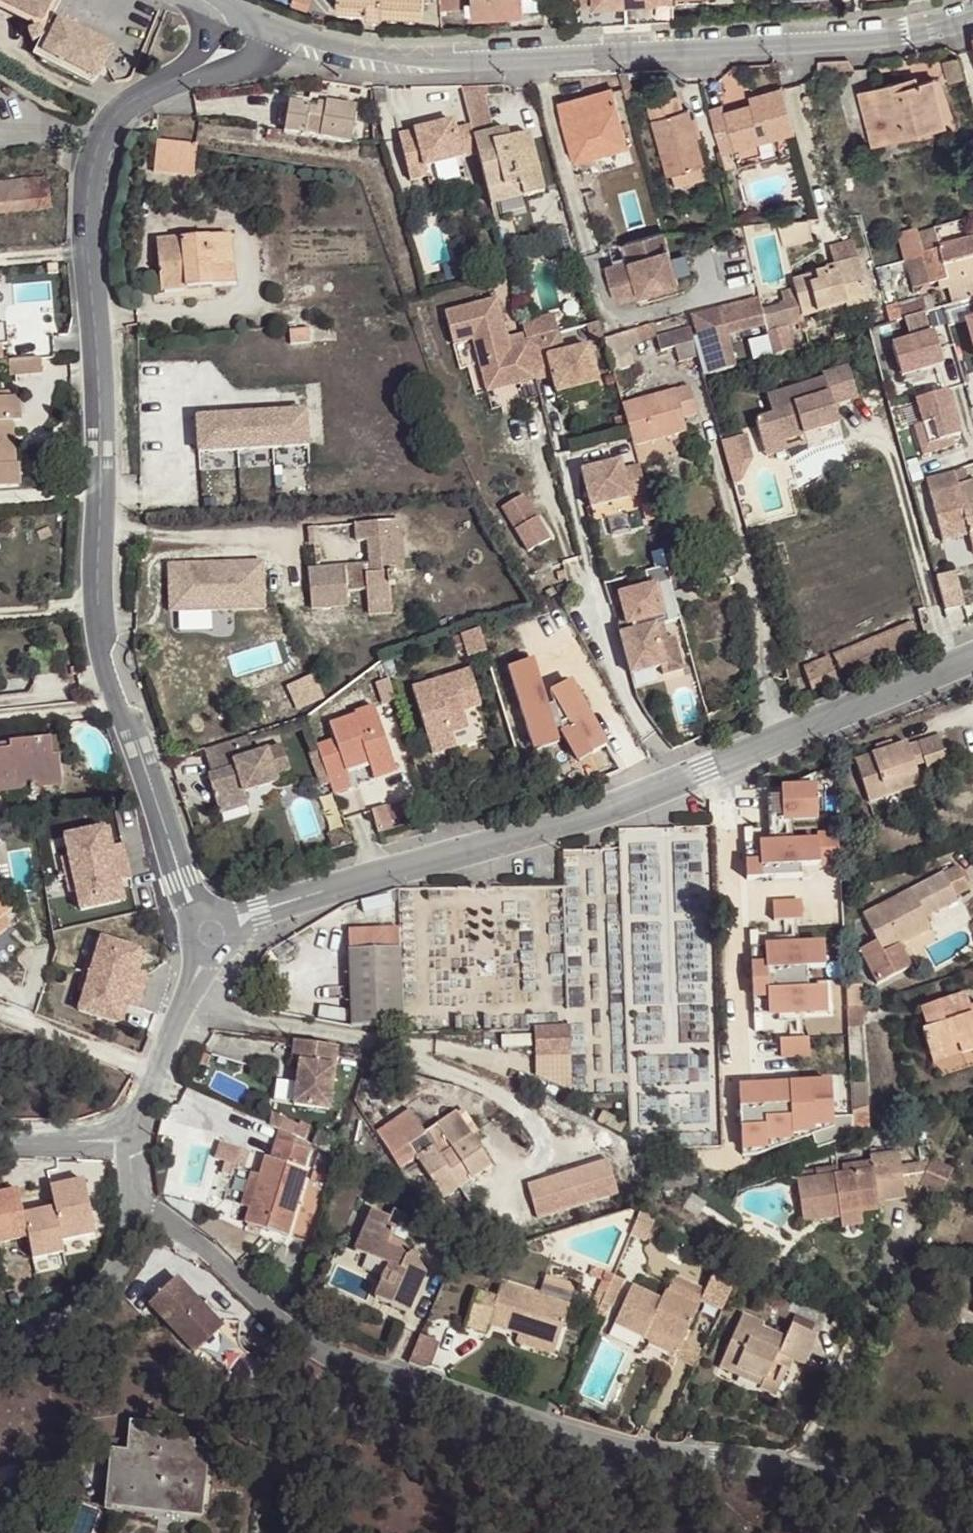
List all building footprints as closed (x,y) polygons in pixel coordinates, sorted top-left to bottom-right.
[(41,23),(52,0),(0,0),(0,3),(41,23)] [(291,4),(309,10),(312,0),(293,0),(291,4)] [(337,12),(423,18),(424,0),(338,0),(337,12)] [(462,6),(462,0),(439,0),(440,8),(462,6)] [(473,17),(524,14),(523,0),(472,0),(473,17)] [(0,3),(0,12),(38,30),(41,23),(0,3)] [(40,60),(90,85),(93,79),(97,80),(112,48),(59,22),(49,42),(40,60)] [(42,39),(39,30),(29,34),(32,43),(42,39)] [(40,60),(49,42),(42,39),(33,57),(40,60)] [(942,61),(948,84),(962,80),(956,58),(942,61)] [(901,88),(915,84),(913,77),(900,81),(901,88)] [(900,81),(860,92),(874,145),(904,137),(903,131),(942,120),(931,80),(915,84),(901,88),(900,81)] [(471,126),(474,137),(492,133),(481,86),(462,87),(471,126)] [(611,88),(558,103),(574,161),(627,146),(611,88)] [(795,131),(783,89),(750,98),(751,105),(724,113),(722,106),(710,109),(722,152),(726,168),(733,166),(729,150),(795,131)] [(286,134),(353,145),(358,109),(326,104),(327,98),(311,96),(310,102),(309,107),(297,106),(291,105),(290,112),(283,111),(280,126),(287,126),(286,134)] [(648,104),(668,175),(673,175),(702,166),(704,165),(689,112),(681,114),(676,96),(648,104)] [(944,126),(942,120),(903,131),(904,137),(944,126)] [(474,137),(471,126),(456,130),(454,121),(399,133),(410,180),(427,175),(425,167),(478,154),(474,137)] [(494,143),(510,139),(508,129),(492,133),(494,143)] [(474,137),(478,154),(486,192),(520,184),(523,198),(544,193),(530,135),(510,139),(494,143),(492,133),(474,137)] [(197,144),(157,141),(154,171),(195,175),(197,144)] [(705,178),(702,166),(673,175),(676,186),(705,178)] [(52,208),(49,179),(0,184),(0,213),(52,208)] [(520,184),(486,192),(490,206),(523,198),(520,184)] [(808,218),(778,221),(784,244),(813,237),(808,218)] [(918,233),(923,252),(942,248),(937,227),(918,233)] [(680,283),(664,232),(625,243),(630,259),(607,267),(617,302),(680,283)] [(923,252),(918,233),(900,237),(905,261),(924,256),(923,252)] [(187,287),(234,284),(230,234),(158,240),(161,279),(186,277),(187,287)] [(942,248),(923,252),(924,256),(905,261),(913,289),(946,280),(972,273),(972,240),(942,248)] [(796,289),(802,313),(817,308),(818,314),(848,305),(846,299),(867,294),(858,259),(827,268),(828,271),(794,281),(796,289)] [(946,280),(952,304),(972,298),(972,273),(946,280)] [(186,277),(161,279),(162,289),(187,287),(186,277)] [(795,303),(764,312),(766,325),(770,341),(782,338),(780,331),(805,323),(804,318),(802,313),(796,289),(791,290),(795,303)] [(869,300),(867,294),(846,299),(848,305),(869,300)] [(533,371),(526,342),(509,346),(497,298),(445,312),(453,344),(473,339),(482,378),(514,370),(517,384),(535,380),(533,371)] [(764,312),(761,299),(694,316),(708,374),(736,366),(727,335),(766,325),(764,312)] [(804,318),(818,314),(817,308),(802,313),(804,318)] [(953,318),(964,364),(972,362),(972,313),(953,318)] [(652,323),(634,330),(638,340),(656,334),(652,323)] [(698,357),(690,326),(657,336),(661,351),(676,346),(680,362),(698,357)] [(899,367),(918,361),(921,371),(944,364),(934,332),(892,345),(899,367)] [(623,333),(603,339),(607,353),(628,347),(623,333)] [(559,334),(526,342),(533,371),(550,367),(552,377),(557,394),(598,384),(589,348),(564,354),(559,334)] [(786,353),(782,338),(770,341),(773,356),(786,353)] [(41,358),(8,361),(10,377),(42,374),(41,358)] [(902,377),(921,371),(918,361),(899,367),(902,377)] [(821,430),(839,424),(833,405),(858,397),(848,366),(822,375),(824,379),(767,397),(773,415),(755,421),(761,439),(782,432),(785,441),(804,435),(800,422),(817,417),(821,430)] [(550,367),(533,371),(535,380),(536,381),(552,377),(550,367)] [(514,370),(482,378),(486,392),(517,384),(514,370)] [(630,436),(634,446),(687,431),(684,419),(698,415),(689,386),(622,405),(630,436)] [(934,421),(940,441),(961,435),(948,390),(916,400),(923,425),(934,421)] [(19,397),(0,399),(0,486),(20,484),(18,464),(16,464),(12,428),(6,429),(6,423),(12,422),(21,421),(19,397)] [(304,416),(191,422),(195,460),(305,454),(304,416)] [(804,435),(821,430),(817,417),(800,422),(804,435)] [(934,421),(923,425),(929,444),(940,441),(934,421)] [(782,432),(761,439),(764,448),(785,441),(782,432)] [(744,462),(754,459),(747,436),(737,438),(744,462)] [(647,494),(639,466),(623,471),(621,462),(582,472),(591,508),(647,494)] [(972,546),(972,483),(964,485),(959,466),(932,475),(937,493),(931,494),(944,542),(970,535),(972,546)] [(524,494),(502,507),(516,530),(537,517),(524,494)] [(516,530),(529,552),(550,539),(537,517),(516,530)] [(399,520),(356,524),(357,542),(368,541),(370,564),(371,573),(346,575),(346,566),(308,570),(312,608),(348,605),(347,591),(367,589),(368,603),(391,601),(390,584),(395,584),(394,573),(391,539),(401,537),(399,520)] [(391,539),(394,573),(404,571),(401,537),(391,539)] [(206,563),(169,564),(170,584),(176,584),(177,611),(265,609),(264,562),(212,563),(212,571),(206,571),(206,563)] [(370,564),(346,566),(346,575),(371,573),(370,564)] [(671,581),(667,566),(653,569),(657,585),(671,581)] [(955,573),(937,578),(945,611),(964,606),(955,573)] [(677,604),(671,581),(657,585),(635,591),(641,614),(677,604)] [(392,611),(391,601),(368,603),(369,613),(392,611)] [(842,678),(923,645),(914,622),(833,654),(842,678)] [(616,635),(632,632),(630,625),(615,629),(616,635)] [(632,632),(616,635),(627,676),(658,667),(661,676),(680,670),(671,637),(656,642),(652,627),(632,632)] [(487,653),(480,630),(463,636),(470,658),(487,653)] [(812,690),(838,679),(828,656),(802,667),(812,690)] [(412,687),(430,746),(455,738),(452,731),(450,723),(467,718),(464,709),(481,704),(470,669),(412,687)] [(302,709),(329,697),(319,673),(292,685),(302,709)] [(331,782),(334,792),(353,786),(346,765),(368,757),(374,773),(396,765),(376,706),(356,713),(357,716),(331,725),(336,739),(318,745),(331,782)] [(468,725),(467,718),(450,723),(452,731),(468,725)] [(854,759),(869,802),(921,785),(914,766),(925,763),(929,775),(951,767),(940,734),(906,746),(906,742),(893,747),(877,752),(854,759)] [(254,753),(249,736),(204,749),(212,773),(208,775),(219,811),(245,803),(242,794),(279,782),(278,776),(290,772),(282,745),(254,753)] [(457,745),(455,738),(430,746),(432,753),(457,745)] [(0,746),(0,753),(50,749),(50,741),(0,746)] [(874,746),(877,752),(893,747),(891,741),(874,746)] [(60,787),(57,759),(52,760),(50,749),(0,753),(0,793),(60,787)] [(320,786),(331,782),(319,750),(309,754),(320,786)] [(398,771),(396,765),(374,773),(375,778),(398,771)] [(798,783),(800,822),(836,820),(834,781),(798,783)] [(773,823),(798,821),(795,784),(770,786),(773,823)] [(377,814),(382,831),(400,826),(395,808),(377,814)] [(716,1106),(706,826),(624,829),(625,846),(567,848),(569,899),(624,897),(628,1020),(632,1125),(671,1124),(670,1108),(716,1106)] [(103,829),(108,848),(113,847),(108,828),(103,829)] [(65,876),(126,862),(122,845),(113,847),(108,848),(103,829),(64,838),(69,857),(61,858),(65,876)] [(835,835),(776,839),(778,874),(838,870),(835,835)] [(747,843),(752,880),(777,877),(772,840),(747,843)] [(130,879),(126,862),(65,876),(69,893),(76,891),(81,911),(120,902),(115,882),(120,881),(130,879)] [(932,927),(926,916),(957,900),(955,896),(970,889),(958,866),(863,915),(877,941),(860,950),(877,983),(911,966),(899,944),(932,927)] [(115,882),(120,902),(125,901),(120,881),(115,882)] [(0,900),(0,956),(12,966),(16,961),(19,957),(26,949),(6,931),(17,922),(0,900)] [(781,920),(814,919),(814,900),(781,900),(781,920)] [(352,1024),(403,1022),(399,927),(348,929),(352,1024)] [(83,973),(142,992),(148,975),(138,972),(133,970),(139,951),(101,939),(95,958),(88,956),(83,973)] [(767,991),(821,988),(820,969),(842,968),(840,939),(778,942),(779,964),(765,965),(767,991)] [(144,953),(139,951),(133,970),(138,972),(144,953)] [(137,1009),(142,992),(83,973),(77,990),(84,992),(78,1011),(117,1024),(123,1004),(127,1005),(137,1009)] [(846,1007),(862,1006),(861,985),(845,986),(846,1007)] [(844,987),(781,987),(781,1015),(844,1016),(844,987)] [(971,1009),(966,994),(921,1009),(928,1030),(922,1032),(930,1053),(958,1044),(962,1053),(972,1050),(972,1008),(971,1009)] [(121,1025),(127,1005),(123,1004),(117,1024),(121,1025)] [(846,1007),(848,1027),(863,1026),(862,1006),(846,1007)] [(570,1089),(570,1030),(534,1030),(535,1075),(570,1089)] [(786,1037),(788,1059),(818,1057),(817,1035),(786,1037)] [(337,1047),(294,1042),(291,1062),(299,1062),(294,1104),(329,1109),(337,1047)] [(958,1044),(930,1053),(933,1063),(962,1053),(958,1044)] [(850,1078),(753,1081),(755,1140),(852,1137),(850,1078)] [(472,1179),(491,1167),(455,1113),(423,1134),(432,1147),(416,1158),(443,1198),(460,1187),(455,1179),(467,1172),(472,1179)] [(246,1223),(289,1236),(309,1170),(304,1168),(311,1144),(279,1130),(270,1158),(265,1157),(260,1176),(250,1209),(246,1223)] [(319,1132),(311,1144),(333,1157),(340,1145),(319,1132)] [(408,1144),(416,1158),(432,1147),(423,1134),(408,1144)] [(721,1147),(687,1148),(688,1164),(723,1174),(721,1147)] [(905,1198),(898,1152),(869,1157),(870,1161),(871,1169),(843,1174),(818,1178),(817,1171),(801,1174),(802,1180),(796,1180),(802,1223),(840,1217),(840,1215),(859,1212),(860,1215),(878,1212),(877,1203),(905,1198)] [(606,1157),(527,1182),(538,1219),(620,1195),(606,1157)] [(870,1161),(841,1165),(843,1174),(871,1169),(870,1161)] [(920,1185),(941,1195),(952,1172),(931,1162),(920,1185)] [(460,1187),(472,1179),(467,1172),(455,1179),(460,1187)] [(241,1206),(250,1209),(260,1176),(251,1173),(241,1206)] [(0,1194),(0,1243),(28,1237),(18,1190),(0,1194)] [(409,1313),(426,1274),(413,1254),(406,1258),(402,1251),(388,1245),(396,1228),(388,1224),(390,1218),(372,1211),(354,1250),(389,1266),(381,1283),(386,1285),(379,1300),(409,1313)] [(861,1225),(860,1215),(859,1212),(840,1215),(840,1217),(842,1228),(861,1225)] [(654,1220),(641,1213),(630,1237),(644,1242),(654,1220)] [(702,1302),(722,1311),(741,1273),(720,1261),(706,1292),(677,1278),(670,1293),(668,1292),(664,1301),(634,1287),(616,1324),(650,1341),(655,1332),(682,1345),(684,1340),(702,1302)] [(599,1290),(606,1293),(613,1276),(606,1273),(599,1290)] [(623,1280),(613,1276),(606,1293),(602,1303),(611,1307),(623,1280)] [(216,1319),(177,1278),(149,1304),(196,1353),(216,1334),(224,1327),(216,1319)] [(375,1298),(379,1300),(386,1285),(381,1283),(375,1298)] [(501,1284),(497,1298),(476,1292),(465,1326),(487,1333),(489,1325),(520,1335),(557,1346),(569,1305),(501,1284)] [(589,1314),(595,1317),(602,1303),(606,1293),(599,1290),(589,1314)] [(743,1316),(719,1368),(735,1375),(738,1368),(764,1379),(760,1387),(760,1389),(776,1396),(788,1370),(783,1368),(788,1357),(792,1360),(804,1365),(817,1336),(811,1333),(793,1325),(786,1340),(762,1329),(764,1325),(743,1316)] [(796,1318),(793,1325),(811,1333),(814,1327),(796,1318)] [(241,1322),(216,1319),(224,1327),(216,1334),(240,1337),(241,1322)] [(677,1354),(682,1345),(655,1332),(650,1341),(677,1354)] [(426,1334),(415,1361),(433,1368),(444,1341),(426,1334)] [(554,1354),(557,1346),(520,1335),(517,1343),(554,1354)] [(704,1350),(684,1340),(682,1345),(677,1354),(675,1359),(695,1368),(704,1350)] [(788,1370),(792,1360),(788,1357),(783,1368),(788,1370)] [(760,1387),(764,1379),(738,1368),(735,1375),(760,1387)] [(192,1451),(193,1442),(161,1439),(163,1428),(132,1424),(131,1441),(135,1442),(134,1454),(129,1453),(113,1452),(109,1496),(131,1499),(130,1504),(186,1510),(192,1451)] [(201,1512),(207,1452),(192,1451),(186,1510),(201,1512)] [(76,1497),(63,1532),(103,1532),(112,1509),(76,1497)]
